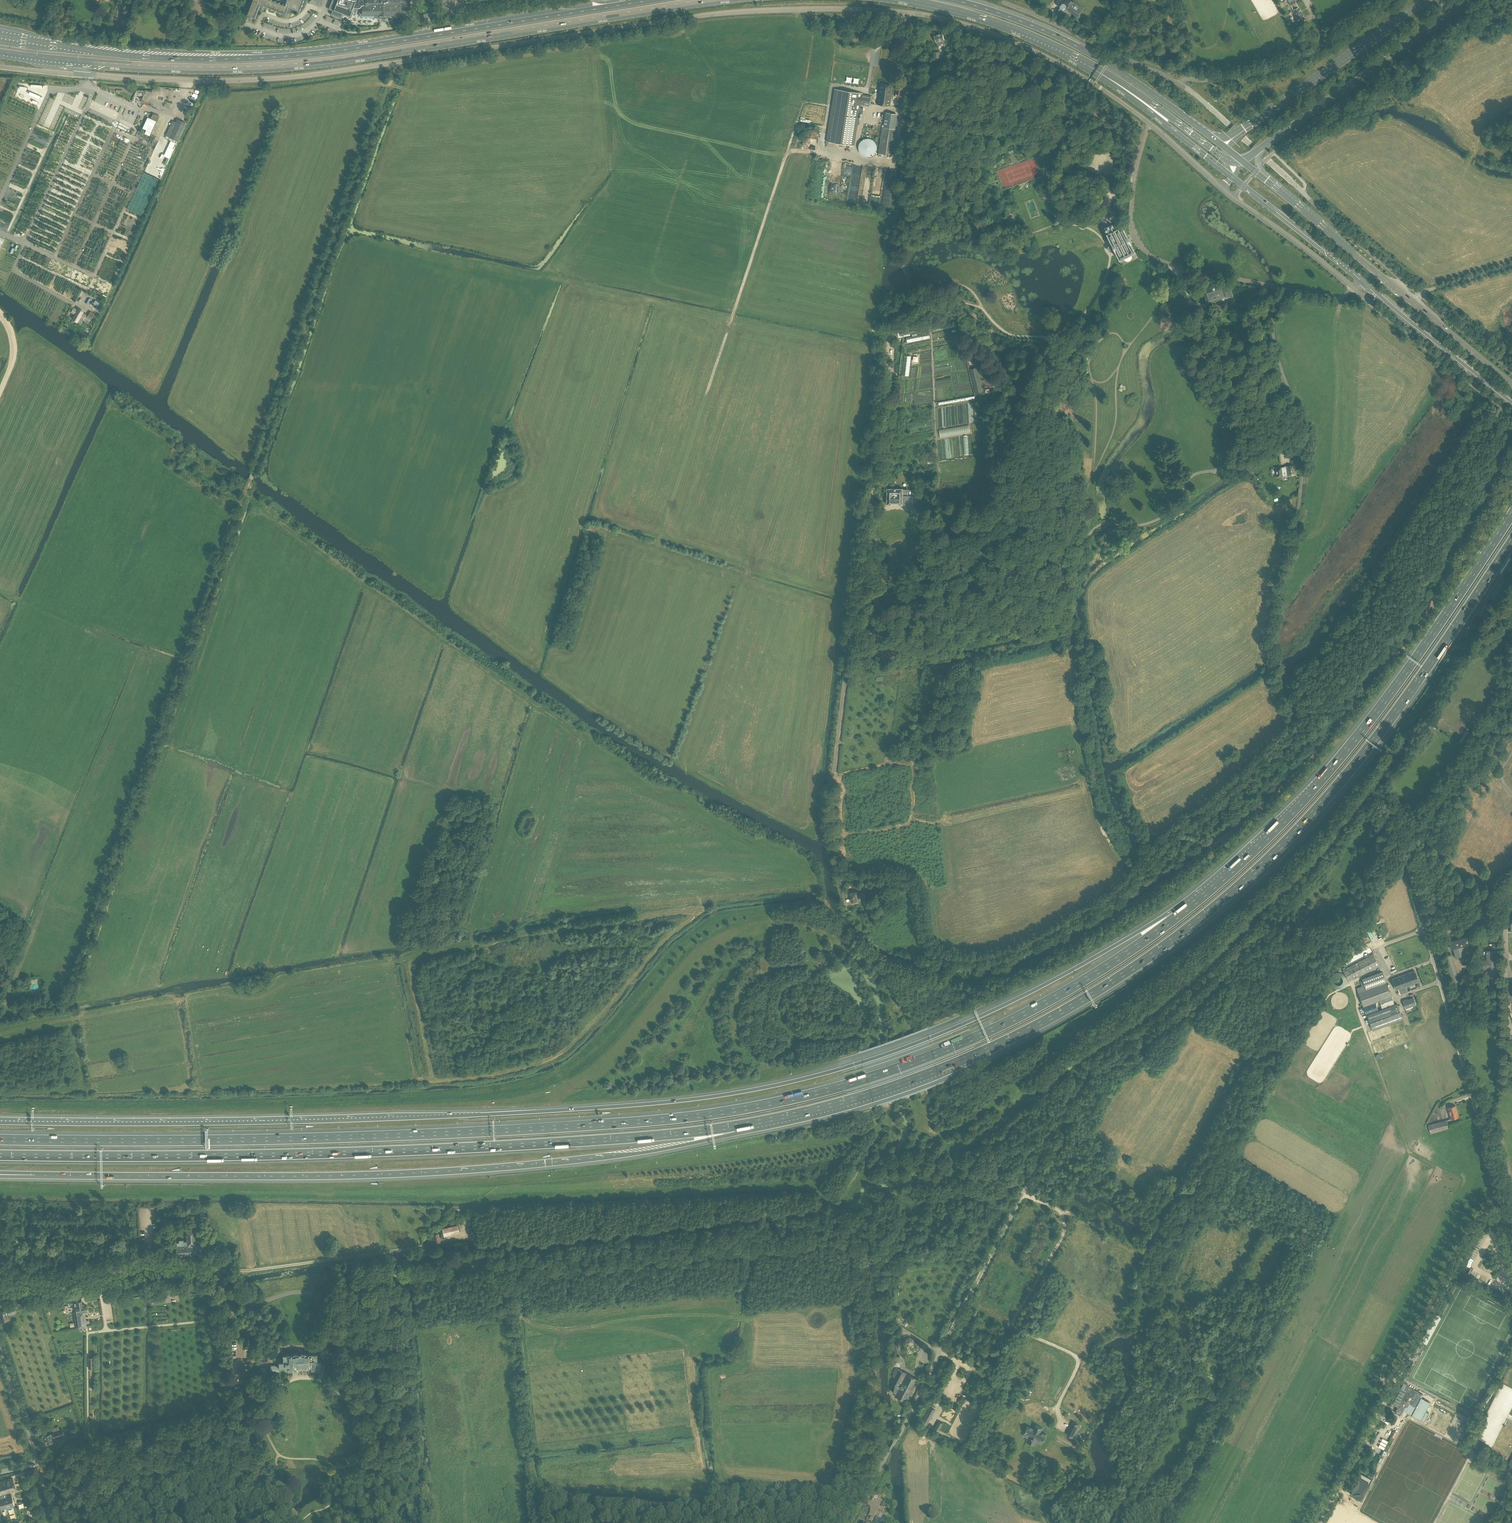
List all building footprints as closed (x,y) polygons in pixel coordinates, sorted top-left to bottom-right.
[(246,13),(247,13),(246,15),(255,18),(260,4),(262,5),(261,6),(282,14),(282,13),(286,14),(288,8),(299,12),(300,11),(301,12),(305,0),(284,0),(286,1),(285,4),(278,1),(278,0),(251,0),(246,13)] [(330,8),(334,10),(332,14),(341,17),(342,13),(350,16),(353,8),(357,10),(358,8),(362,8),(363,10),(360,11),(359,13),(359,15),(360,17),(362,18),(371,18),(374,17),(375,14),(379,14),(379,18),(384,18),(388,18),(388,14),(408,14),(408,8),(409,8),(409,0),(333,0),(330,8)] [(1062,16),(1062,15),(1064,17),(1067,12),(1066,12),(1068,9),(1077,16),(1083,8),(1074,1),(1073,2),(1070,0),(1066,0),(1064,3),(1063,4),(1062,3),(1060,6),(1061,7),(1060,7),(1061,8),(1058,12),(1060,13),(1059,14),(1062,16)] [(1293,10),(1298,19),(1304,16),(1299,7),(1298,7),(1295,0),(1293,0),(1289,3),(1291,6),(1293,10)] [(934,36),(936,42),(937,45),(945,43),(944,40),(945,40),(943,33),(934,36)] [(893,85),(880,83),(877,104),(890,106),(893,85)] [(834,90),(829,125),(827,141),(855,145),(861,105),(870,106),(872,95),(834,90)] [(157,121),(159,116),(153,114),(153,113),(151,118),(152,119),(145,133),(150,136),(156,121),(157,121)] [(166,138),(161,135),(145,171),(161,178),(177,143),(187,123),(177,118),(176,122),(173,121),(166,138)] [(882,126),(878,154),(893,156),(897,128),(882,126)] [(877,147),(876,145),(876,144),(875,142),(874,141),(873,140),(872,139),(870,139),(867,139),(865,139),(863,140),(862,141),(861,142),(860,144),(860,146),(860,147),(860,149),(860,150),(861,152),(862,153),(864,154),(865,155),(866,155),(868,156),(870,156),(873,154),(874,153),(875,152),(876,151),(876,149),(877,147)] [(1006,158),(1008,159),(1009,158),(1010,157),(1011,156),(1012,156),(1012,155),(1013,155),(1014,155),(1016,155),(1017,156),(1018,156),(1020,153),(1020,152),(1019,151),(1018,151),(1016,150),(1012,150),(1010,151),(1009,151),(1006,154),(1004,157),(1006,158)] [(811,164),(814,156),(807,153),(804,161),(811,164)] [(857,204),(859,181),(850,180),(848,203),(857,204)] [(1120,208),(1115,210),(1118,217),(1124,215),(1120,208)] [(1115,229),(1112,224),(1106,211),(1098,215),(1103,225),(1104,228),(1110,241),(1109,241),(1110,245),(1109,246),(1108,247),(1108,248),(1108,249),(1109,250),(1110,251),(1111,251),(1112,251),(1114,251),(1115,254),(1116,253),(1120,262),(1137,254),(1123,225),(1115,229)] [(1229,282),(1203,289),(1207,303),(1233,296),(1229,282)] [(71,312),(75,314),(72,319),(78,322),(80,317),(84,319),(86,315),(83,313),(83,312),(78,309),(77,310),(74,308),(71,312)] [(932,328),(933,331),(956,327),(956,323),(932,328)] [(929,330),(928,324),(899,329),(900,336),(929,330)] [(906,337),(907,342),(930,338),(929,333),(906,337)] [(911,356),(904,355),(902,377),(905,377),(906,375),(909,376),(911,356)] [(984,394),(977,367),(970,369),(976,396),(984,394)] [(974,396),(938,401),(939,405),(975,399),(974,396)] [(1281,468),(1281,467),(1276,468),(1277,477),(1283,476),(1282,475),(1285,475),(1285,476),(1288,475),(1288,476),(1295,475),(1293,465),(1287,466),(1284,467),(1284,468),(1281,468)] [(887,488),(887,504),(903,505),(903,504),(917,505),(917,497),(913,497),(913,495),(911,495),(911,491),(907,491),(907,489),(903,489),(903,488),(887,488)] [(1460,742),(1465,745),(1470,737),(1466,734),(1460,742)] [(1467,939),(1466,936),(1449,941),(1451,949),(1453,949),(1455,958),(1466,955),(1465,953),(1470,951),(1468,944),(1467,939)] [(1345,963),(1347,967),(1343,970),(1349,981),(1380,965),(1372,949),(1355,958),(1345,963)] [(1497,984),(1497,961),(1497,951),(1487,951),(1487,960),(1477,960),(1478,969),(1487,969),(1487,972),(1486,972),(1487,981),(1488,981),(1488,984),(1497,984)] [(1445,956),(1447,962),(1452,983),(1459,981),(1451,954),(1445,956)] [(1392,979),(1396,990),(1404,988),(1405,991),(1410,989),(1409,988),(1413,987),(1412,985),(1419,982),(1414,971),(1392,979)] [(1357,988),(1363,1006),(1379,1001),(1382,1008),(1394,1004),(1391,996),(1383,973),(1363,981),(1364,985),(1357,988)] [(1406,1000),(1403,1001),(1406,1008),(1416,1005),(1413,998),(1406,1000)] [(1363,1007),(1364,1010),(1371,1008),(1372,1012),(1376,1010),(1373,1003),(1363,1007)] [(1403,1019),(1397,1004),(1367,1015),(1373,1030),(1403,1019)] [(1459,1116),(1456,1106),(1448,1108),(1451,1118),(1459,1116)] [(1448,1129),(1446,1121),(1428,1125),(1430,1134),(1448,1129)] [(458,1224),(442,1228),(444,1236),(460,1232),(458,1224)] [(176,1242),(177,1246),(176,1246),(177,1255),(188,1255),(187,1254),(199,1253),(199,1252),(203,1251),(203,1247),(199,1247),(199,1244),(197,1244),(195,1229),(186,1229),(187,1241),(184,1241),(184,1239),(179,1240),(179,1242),(176,1242)] [(438,1233),(433,1234),(435,1242),(443,1240),(442,1237),(440,1237),(438,1233)] [(153,1303),(166,1302),(165,1295),(152,1296),(153,1303)] [(74,1303),(76,1312),(74,1313),(76,1326),(78,1326),(78,1328),(87,1327),(85,1311),(88,1311),(87,1309),(87,1305),(83,1306),(82,1300),(77,1301),(77,1302),(74,1303)] [(1,1322),(9,1320),(8,1314),(12,1313),(11,1310),(19,1308),(17,1303),(10,1305),(11,1307),(6,1308),(6,1310),(0,1311),(0,1318),(1,1322)] [(1434,1314),(1420,1341),(1426,1344),(1440,1317),(1434,1314)] [(909,1336),(905,1339),(905,1343),(909,1346),(913,1344),(914,1339),(909,1336)] [(891,1343),(892,1349),(894,1349),(895,1352),(900,1352),(898,1342),(891,1343)] [(279,1361),(279,1365),(271,1365),(271,1371),(280,1371),(280,1368),(285,1368),(285,1369),(288,1369),(299,1369),(299,1368),(303,1368),(303,1370),(304,1371),(307,1371),(307,1370),(307,1368),(311,1368),(311,1369),(321,1369),(321,1360),(317,1360),(317,1353),(306,1353),(294,1353),(288,1354),(283,1354),(283,1361),(279,1361)] [(894,1355),(891,1360),(894,1365),(899,1366),(903,1361),(900,1356),(894,1355)] [(892,1391),(896,1394),(895,1396),(907,1401),(918,1379),(896,1368),(893,1373),(894,1374),(893,1376),(894,1377),(892,1383),(892,1391)] [(1399,1416),(1413,1423),(1413,1422),(1419,1426),(1423,1418),(1425,1419),(1426,1416),(1424,1415),(1426,1412),(1413,1404),(1419,1392),(1409,1387),(1395,1413),(1400,1415),(1399,1416)] [(930,1407),(922,1421),(927,1424),(935,1410),(930,1407)] [(939,1421),(934,1429),(939,1431),(943,1423),(939,1421)] [(1073,1422),(1066,1435),(1074,1438),(1080,1425),(1073,1422)] [(1028,1426),(1024,1433),(1030,1435),(1028,1439),(1035,1442),(1037,1439),(1042,1441),(1046,1434),(1040,1432),(1042,1428),(1035,1424),(1033,1428),(1028,1426)] [(52,1428),(53,1433),(44,1436),(47,1443),(54,1441),(53,1438),(54,1437),(55,1438),(64,1435),(62,1429),(59,1429),(58,1426),(52,1428)] [(1361,1473),(1350,1494),(1361,1500),(1372,1479),(1361,1473)] [(0,1495),(1,1498),(0,1498),(0,1509),(14,1505),(12,1495),(6,1497),(5,1493),(16,1490),(13,1478),(0,1482),(0,1495)]
